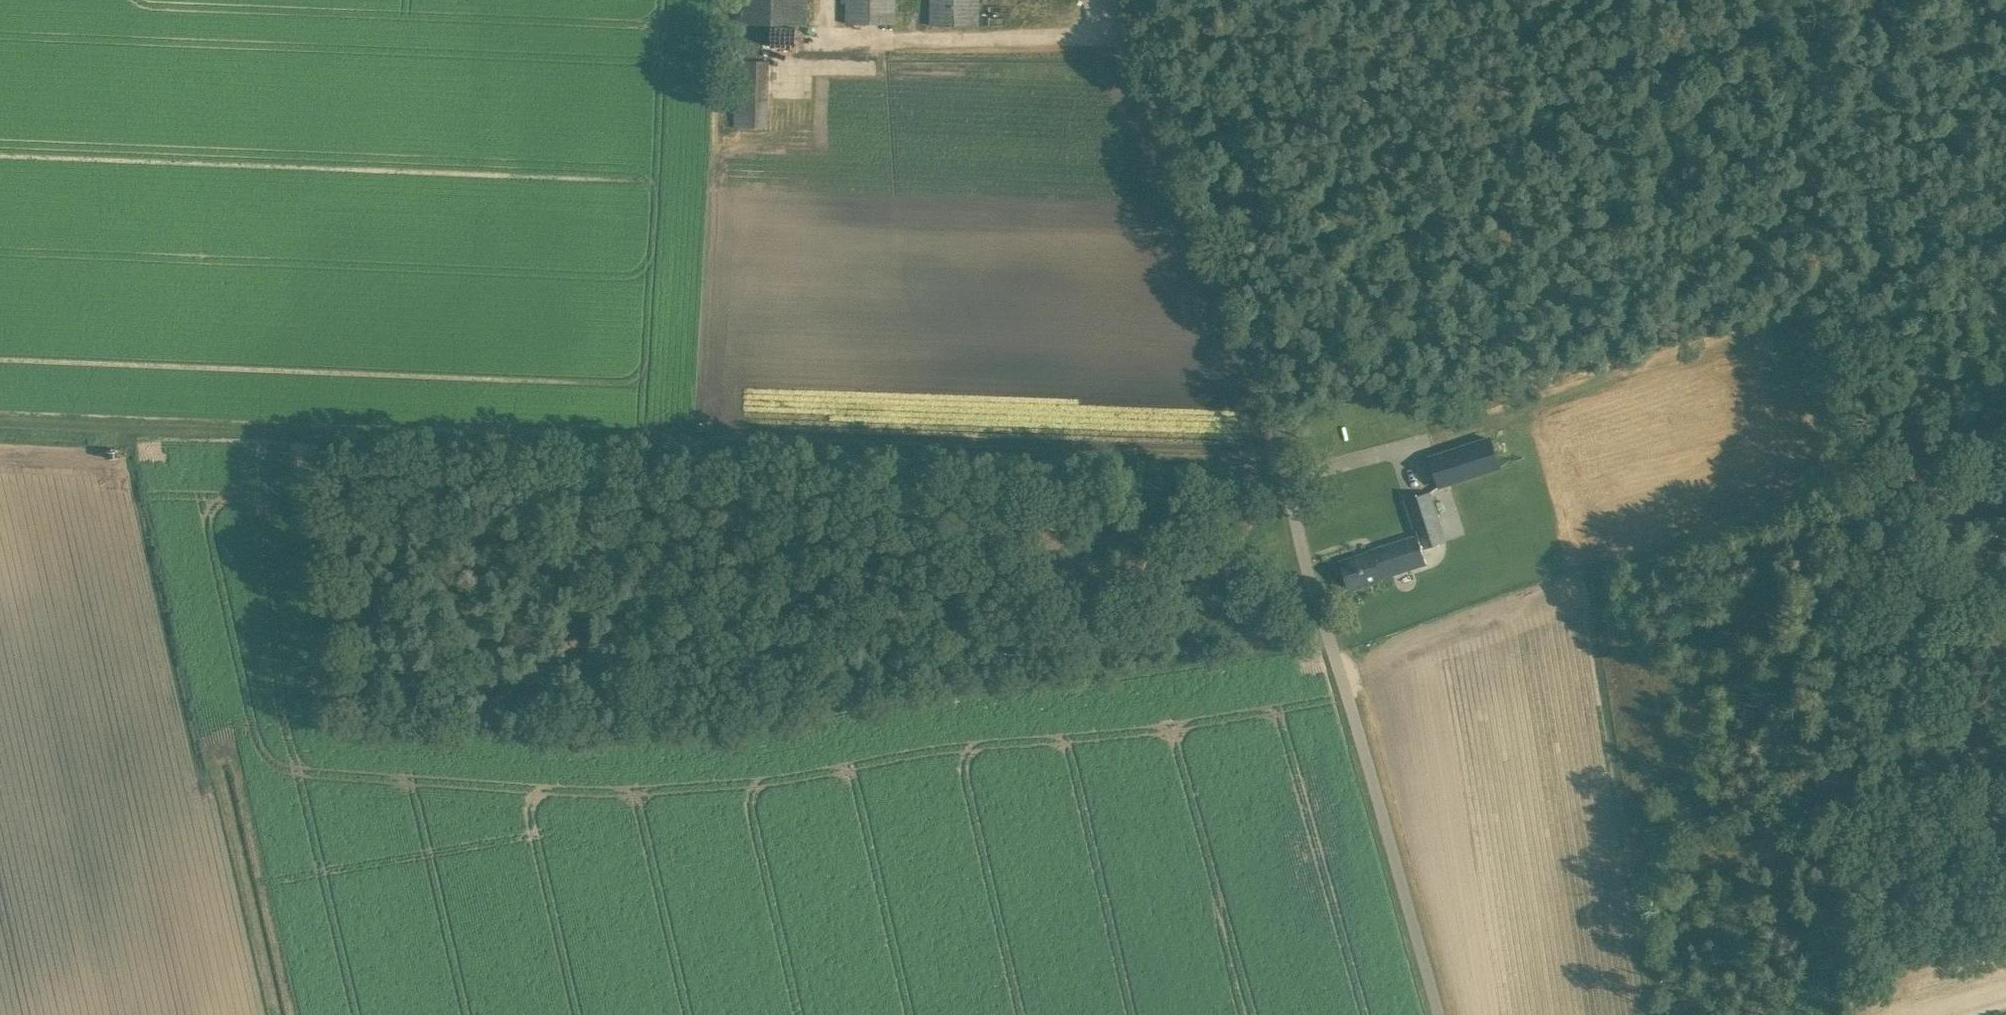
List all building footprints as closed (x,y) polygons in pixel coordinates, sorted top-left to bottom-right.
[(738,23),(807,25),(808,0),(739,0),(738,23)] [(847,23),(895,24),(896,0),(848,0),(847,23)] [(931,24),(979,26),(980,0),(932,0),(931,24)] [(770,60),(738,59),(736,126),(768,127),(770,60)] [(1428,455),(1439,488),(1500,468),(1489,435),(1428,455)] [(1418,535),(1370,550),(1371,551),(1341,561),(1350,588),(1427,563),(1418,535)]
